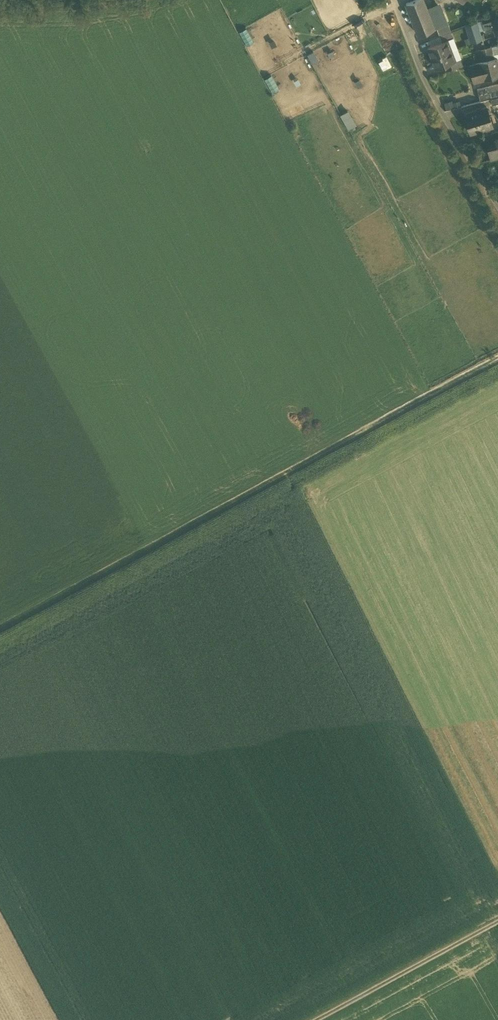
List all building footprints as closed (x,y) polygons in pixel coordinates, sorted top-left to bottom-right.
[(423,0),(413,0),(406,3),(418,35),(434,28),(426,8),(423,0)] [(440,3),(426,8),(434,28),(448,23),(440,3)] [(484,24),(486,31),(494,28),(496,35),(497,34),(497,20),(484,24)] [(477,22),(466,26),(471,43),(482,39),(477,22)] [(450,31),(439,36),(442,42),(453,38),(450,31)] [(453,38),(442,42),(428,47),(431,57),(456,48),(453,38)] [(492,47),(478,50),(481,62),(488,60),(494,58),(492,47)] [(456,48),(431,57),(435,68),(450,62),(460,58),(456,48)] [(460,58),(450,62),(452,69),(463,65),(460,58)] [(469,65),(471,75),(474,74),(474,75),(477,74),(476,74),(481,72),(483,81),(497,76),(497,62),(497,58),(494,58),(488,60),(481,62),(469,65)] [(488,87),(491,98),(497,96),(497,84),(488,87)] [(488,87),(477,89),(480,101),(491,98),(488,87)] [(447,101),(448,108),(461,106),(460,99),(447,101)] [(486,107),(464,114),(470,133),(493,126),(486,107)] [(348,129),(356,124),(348,110),(340,115),(348,129)] [(495,138),(497,145),(487,148),(491,158),(497,156),(497,137),(495,138)]
